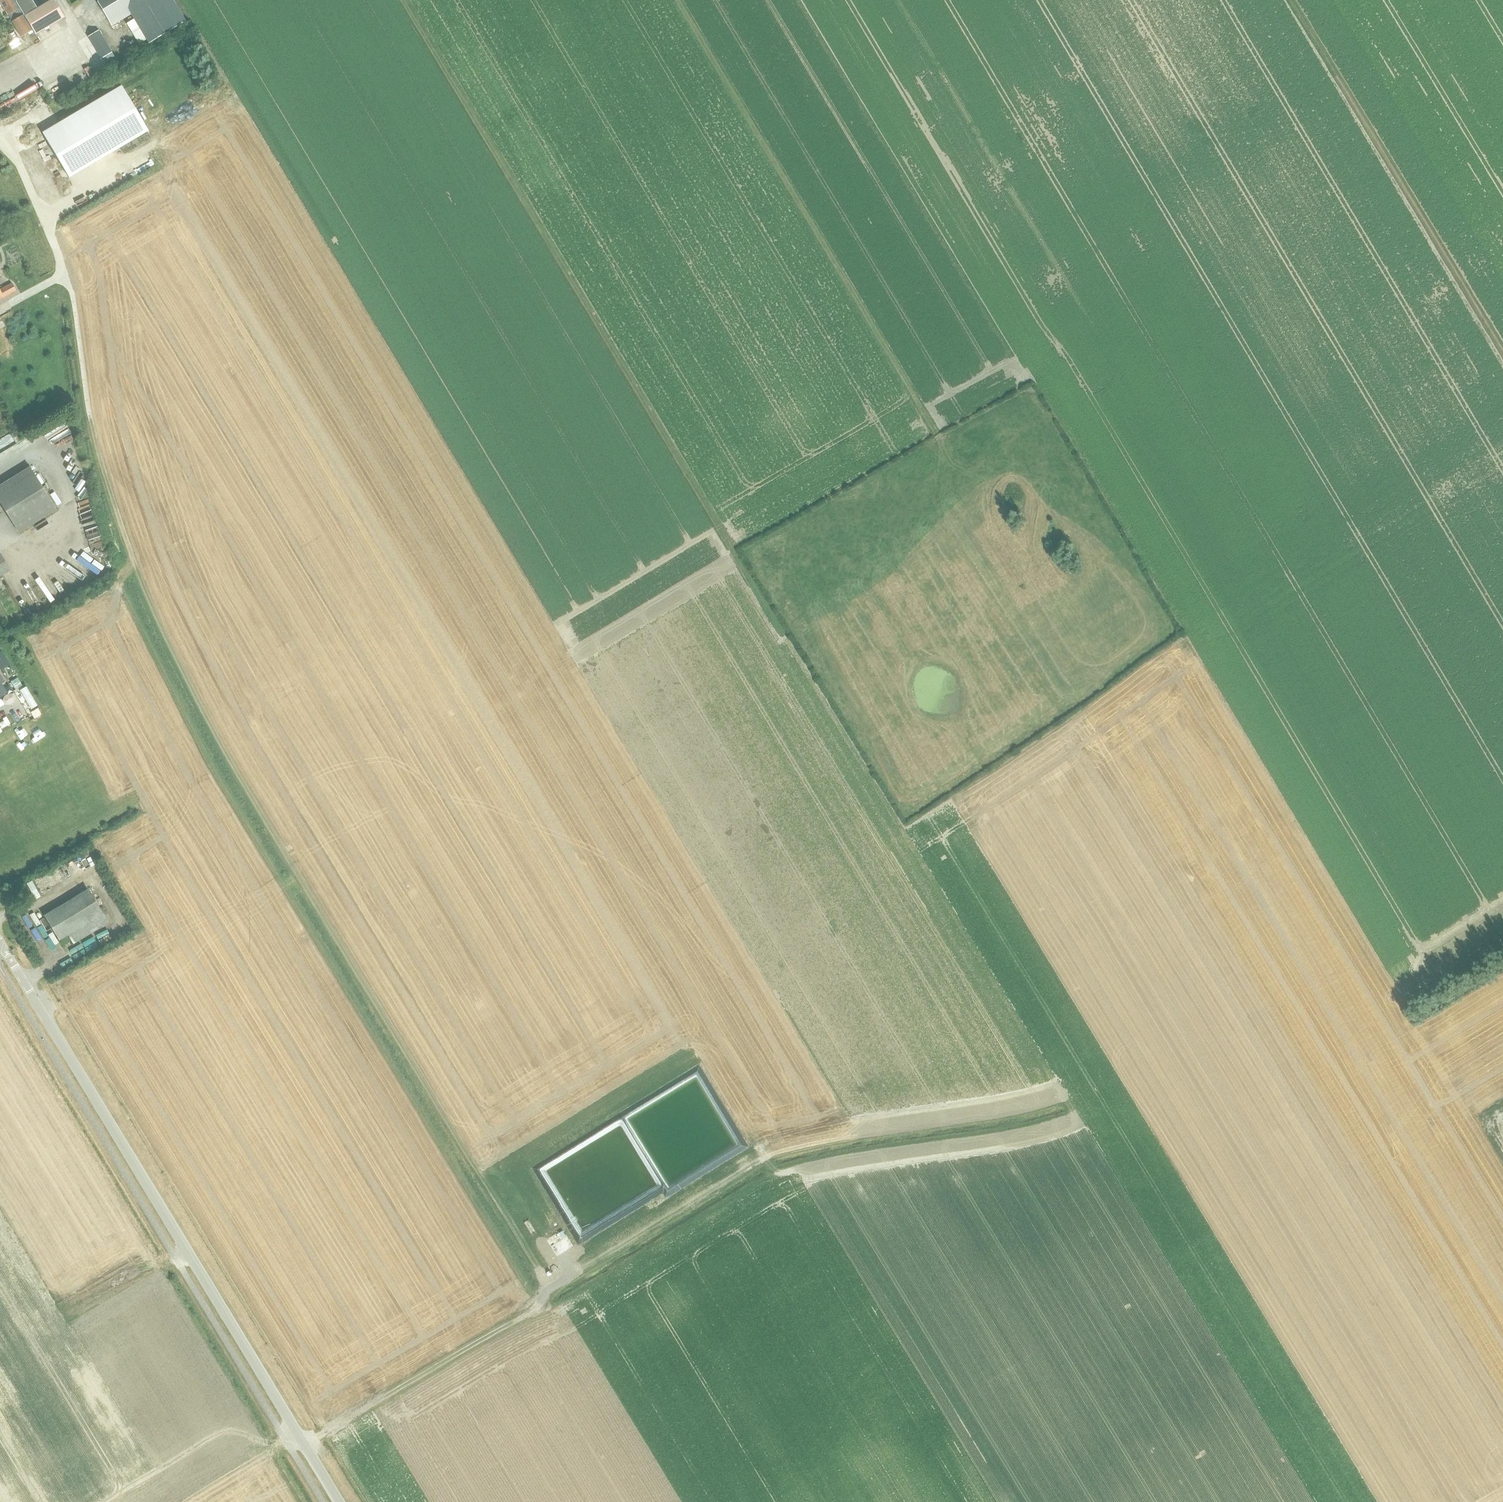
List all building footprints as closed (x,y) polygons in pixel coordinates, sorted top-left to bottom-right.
[(11,21),(22,14),(13,0),(0,0),(0,3),(11,21)] [(22,14),(32,31),(35,35),(64,18),(53,0),(50,0),(37,8),(32,0),(13,0),(22,14)] [(96,3),(111,27),(131,15),(142,34),(146,40),(149,44),(185,22),(171,0),(101,0),(96,3)] [(22,14),(11,21),(18,33),(21,38),(28,33),(32,31),(22,14)] [(98,31),(95,33),(88,37),(106,68),(116,61),(98,31)] [(19,38),(13,41),(17,47),(22,44),(19,38)] [(122,88),(44,134),(47,140),(69,178),(112,152),(147,131),(147,130),(122,88)] [(15,291),(12,284),(0,291),(0,299),(15,291)] [(56,509),(30,466),(0,485),(0,502),(19,532),(56,509)] [(34,702),(30,705),(34,711),(39,709),(34,702)] [(73,943),(108,922),(88,889),(44,915),(59,940),(68,934),(73,943)]
